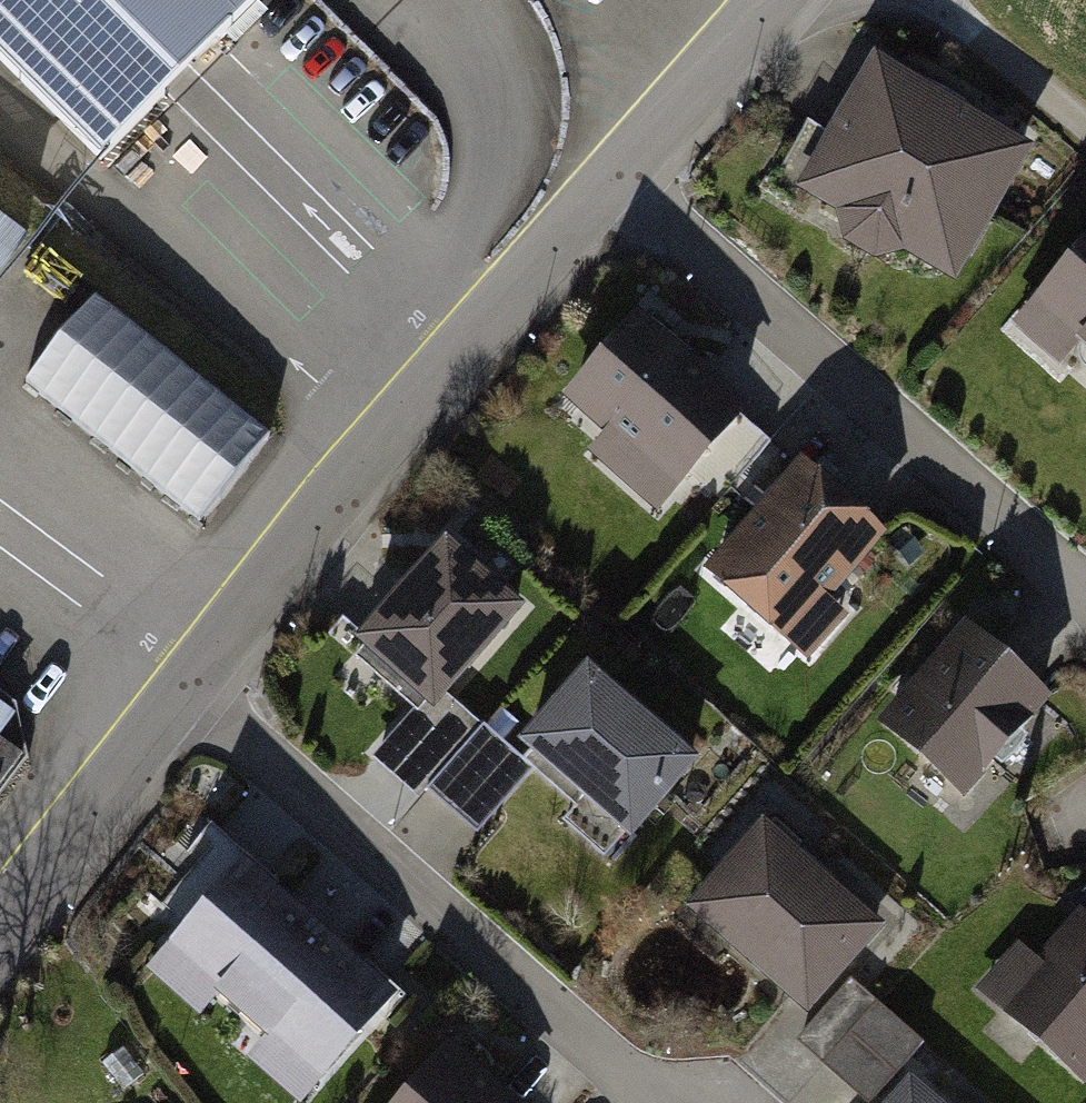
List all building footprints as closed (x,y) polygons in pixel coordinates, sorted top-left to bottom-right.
[(271,10),(261,0),(0,0),(0,79),(101,179),(271,10)] [(481,16),(497,0),(465,0),(481,16)] [(957,289),(1038,153),(979,118),(985,108),(909,62),(903,73),(880,59),(830,143),(811,131),(779,184),(841,221),(847,254),(881,274),(912,263),(957,289)] [(0,237),(0,269),(16,248),(0,237)] [(1012,335),(1064,383),(1082,363),(1085,367),(1085,254),(1012,335)] [(27,378),(202,518),(274,429),(98,289),(27,378)] [(744,423),(639,325),(562,406),(604,445),(589,461),(652,520),(744,423)] [(800,458),(704,566),(806,655),(846,610),(826,593),(882,530),(800,458)] [(350,634),(428,701),(517,599),(440,532),(350,634)] [(1050,713),(967,640),(878,740),(961,813),(1050,713)] [(581,655),(511,735),(626,834),(696,754),(581,655)] [(16,727),(0,715),(0,748),(16,727)] [(533,769),(483,723),(423,788),(473,833),(533,769)] [(761,814),(681,908),(805,1013),(885,919),(761,814)] [(218,1009),(242,1031),(321,941),(244,873),(143,985),(196,1033),(218,1009)] [(1085,1097),(1085,927),(1077,920),(1038,967),(1016,949),(972,1004),(1085,1097)] [(321,941),(242,1031),(265,1051),(244,1075),(276,1102),(319,1102),(401,1012),(321,941)] [(921,1041),(852,980),(799,1039),(867,1100),(921,1041)] [(410,1102),(509,1102),(452,1054),(410,1102)] [(899,1075),(874,1102),(932,1102),(899,1075)]
